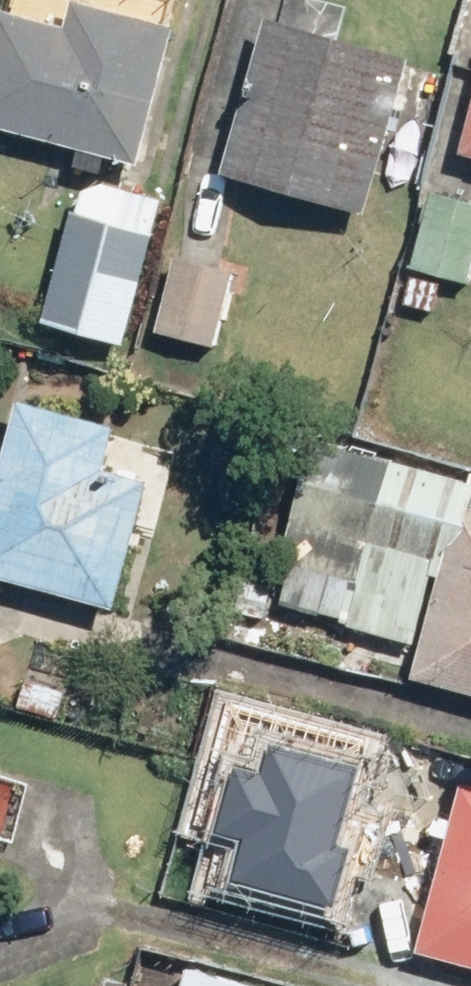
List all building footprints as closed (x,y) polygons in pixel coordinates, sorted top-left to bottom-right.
[(136,168),(172,32),(68,4),(61,29),(0,13),(0,132),(136,168)] [(404,64),(264,25),(220,183),(361,221),(404,64)] [(470,165),(470,112),(459,162),(470,165)] [(82,178),(43,323),(118,343),(157,198),(82,178)] [(407,272),(468,288),(470,278),(470,208),(428,196),(407,272)] [(171,259),(152,334),(214,349),(233,274),(171,259)] [(105,475),(117,430),(13,403),(0,453),(0,586),(4,587),(111,614),(144,486),(105,475)] [(456,511),(409,684),(470,701),(470,515),(456,511)] [(235,760),(214,831),(238,838),(225,885),(336,917),(355,852),(334,846),(357,766),(265,739),(257,766),(235,760)] [(457,784),(412,959),(470,974),(470,788),(457,784)] [(186,971),(181,985),(239,985),(186,971)]
